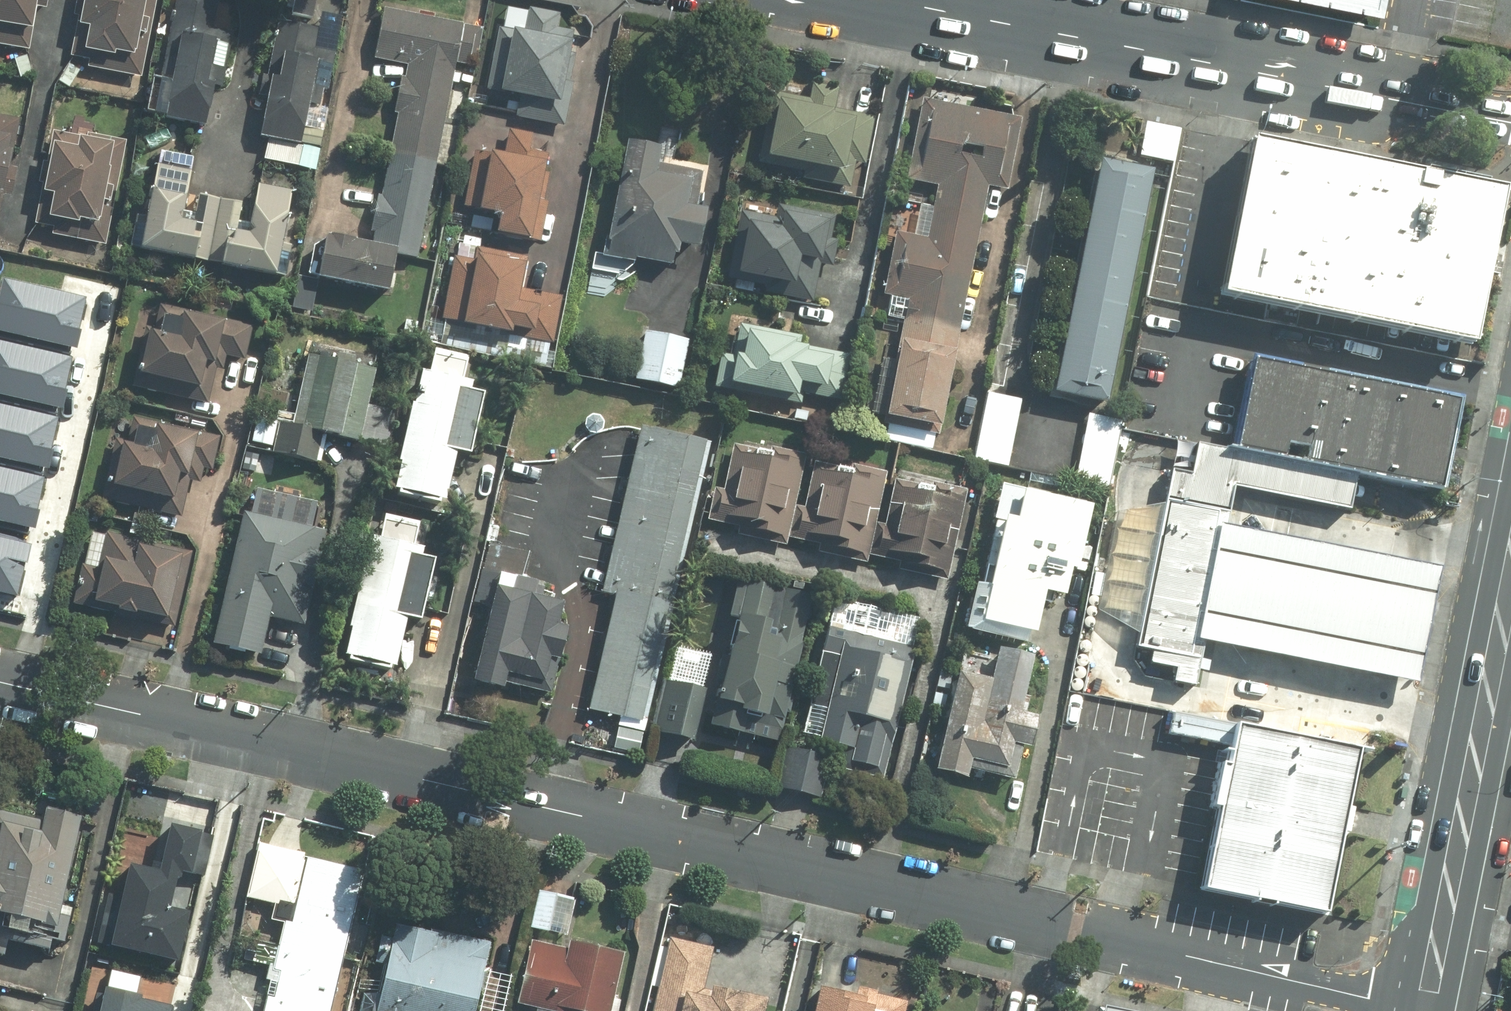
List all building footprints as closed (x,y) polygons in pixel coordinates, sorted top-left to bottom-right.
[(30,49),(39,0),(0,0),(0,44),(30,49)] [(72,63),(142,75),(154,0),(82,0),(72,63)] [(1375,0),(1315,0),(1372,11),(1375,0)] [(459,67),(475,70),(484,29),(385,10),(375,60),(406,66),(404,78),(401,77),(393,114),(400,115),(384,195),(380,194),(372,232),(376,233),(373,244),(339,238),(323,234),(315,276),(388,291),(395,254),(420,259),(459,67)] [(500,22),(488,90),(562,103),(574,34),(500,22)] [(212,85),(226,88),(235,41),(181,30),(165,115),(205,123),(212,85)] [(267,98),(259,137),(269,139),(265,160),(313,170),(335,64),(282,52),(278,70),(272,68),(271,73),(261,71),(256,96),(267,98)] [(810,98),(770,92),(758,162),(794,168),(792,179),(852,189),(856,164),(868,166),(876,118),(836,111),(840,89),(812,84),(810,98)] [(983,186),(1008,190),(1021,117),(924,100),(910,181),(937,186),(928,236),(894,230),(883,294),(906,298),(885,414),(889,415),(884,442),(935,451),(983,186)] [(5,216),(25,120),(0,115),(0,215),(5,216)] [(1146,121),(1140,156),(1172,161),(1178,126),(1146,121)] [(51,127),(34,234),(107,245),(124,139),(51,127)] [(533,152),(535,131),(508,127),(505,155),(473,151),(466,208),(499,212),(496,233),(541,239),(552,154),(533,152)] [(1495,191),(1239,141),(1209,292),(1465,342),(1495,191)] [(658,151),(626,144),(606,261),(633,267),(634,262),(669,270),(671,262),(677,262),(679,251),(697,254),(703,214),(696,212),(701,177),(656,167),(658,151)] [(1098,160),(1054,391),(1108,401),(1152,170),(1098,160)] [(190,191),(193,172),(155,165),(140,246),(276,271),(291,190),(255,184),(251,203),(190,191)] [(821,264),(830,266),(839,214),(785,204),(781,228),(749,222),(740,273),(765,278),(762,294),(813,303),(821,264)] [(531,330),(529,338),(555,343),(562,304),(544,300),(545,296),(536,294),(537,290),(522,287),(527,262),(477,253),(476,260),(453,256),(441,321),(511,335),(513,327),(531,330)] [(78,347),(82,330),(79,329),(86,297),(4,278),(0,295),(0,330),(78,347)] [(157,326),(146,323),(133,385),(211,402),(218,367),(227,369),(229,360),(247,364),(256,322),(162,302),(157,326)] [(802,345),(804,336),(726,322),(715,388),(799,403),(802,386),(820,390),(819,397),(844,401),(852,354),(802,345)] [(644,330),(635,379),(679,387),(688,338),(644,330)] [(64,407),(68,389),(65,388),(72,356),(0,340),(0,392),(64,407)] [(1442,381),(1239,341),(1222,427),(1270,436),(1425,467),(1442,381)] [(430,372),(416,369),(392,494),(443,503),(453,452),(468,455),(471,442),(491,445),(495,423),(480,420),(485,394),(473,392),(475,382),(466,381),(471,357),(435,350),(430,372)] [(317,358),(302,424),(313,427),(384,442),(398,375),(317,358)] [(50,467),(54,449),(51,449),(58,416),(0,403),(0,456),(50,467)] [(130,439),(118,437),(104,495),(182,514),(190,479),(202,482),(205,471),(214,474),(223,436),(135,415),(130,439)] [(302,424),(284,420),(274,463),(304,469),(313,427),(302,424)] [(1329,458),(1177,425),(1129,641),(1182,653),(1189,622),(1393,667),(1422,539),(1208,492),(1215,463),(1322,487),(1329,458)] [(615,594),(587,712),(646,726),(712,444),(640,427),(601,590),(615,594)] [(968,490),(736,445),(718,534),(950,580),(968,490)] [(36,528),(40,510),(37,509),(44,477),(0,467),(0,520),(36,528)] [(1069,570),(1074,571),(1088,503),(1003,486),(992,539),(999,541),(982,624),(1036,635),(1045,594),(1064,598),(1069,570)] [(271,618),(302,625),(325,533),(245,513),(212,641),(262,653),(271,618)] [(416,544),(421,524),(378,514),(344,659),(394,671),(406,621),(419,624),(435,558),(426,556),(428,547),(416,544)] [(92,528),(74,602),(174,626),(192,553),(92,528)] [(31,544),(0,537),(0,589),(19,594),(31,544)] [(515,589),(495,584),(473,681),(551,699),(568,624),(557,621),(561,601),(543,597),(545,585),(517,579),(515,589)] [(809,632),(736,616),(717,704),(790,720),(809,632)] [(845,747),(842,761),(885,771),(913,654),(842,638),(818,741),(845,747)] [(991,676),(956,669),(934,771),(969,778),(971,770),(1014,779),(1021,747),(1031,749),(1039,713),(1030,711),(1041,657),(997,648),(991,676)] [(667,681),(655,731),(695,741),(707,690),(667,681)] [(1321,910),(1353,749),(1229,725),(1197,886),(1321,910)] [(819,799),(825,754),(789,750),(784,795),(819,799)] [(4,957),(9,935),(46,945),(79,818),(44,809),(41,823),(0,812),(0,956),(4,957)] [(198,876),(209,834),(166,823),(154,869),(128,862),(119,896),(110,893),(97,947),(175,967),(188,915),(173,911),(183,872),(198,876)] [(362,866),(256,845),(244,903),(281,907),(258,1010),(332,1010),(362,866)] [(574,896),(539,891),(534,927),(569,932),(574,896)] [(375,1010),(475,1010),(492,942),(398,919),(375,1010)] [(667,939),(653,1010),(759,1010),(761,998),(704,988),(711,947),(667,939)] [(624,955),(568,941),(566,950),(534,942),(519,1002),(557,1010),(610,1010),(624,955)] [(905,1003),(851,989),(848,998),(817,990),(811,1010),(903,1010),(905,1003)] [(165,995),(135,990),(134,1000),(95,993),(92,1010),(162,1010),(165,995)]
